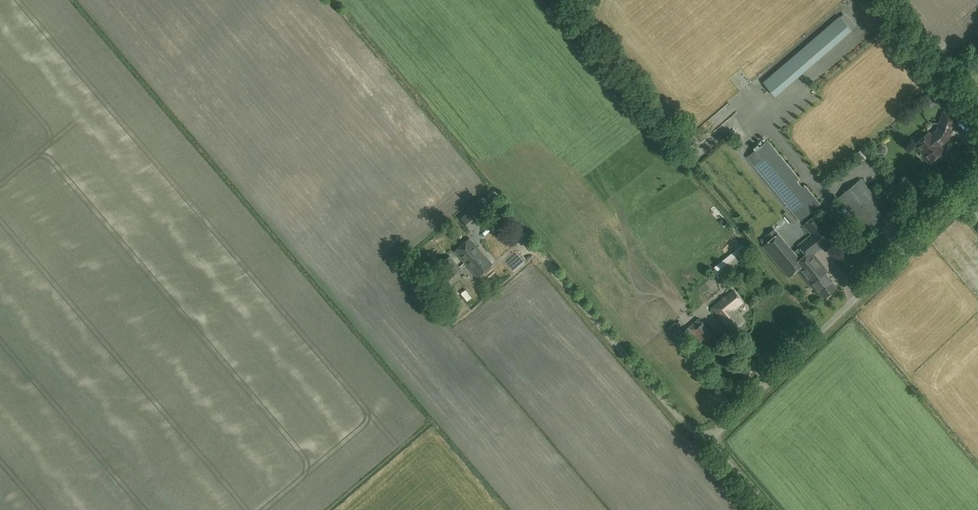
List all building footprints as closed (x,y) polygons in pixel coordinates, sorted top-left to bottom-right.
[(764,83),(775,97),(851,30),(839,17),(764,83)] [(971,60),(966,53),(958,60),(963,66),(971,60)] [(931,108),(942,98),(935,89),(924,99),(931,108)] [(945,141),(948,139),(956,117),(944,113),(937,131),(931,136),(929,133),(915,144),(924,155),(924,157),(927,161),(929,161),(930,162),(932,161),(934,162),(937,159),(937,157),(944,151),(939,145),(944,140),(945,141)] [(800,179),(778,153),(767,140),(747,157),(758,170),(800,221),(821,204),(804,185),(802,187),(797,181),(800,179)] [(878,144),(880,151),(887,149),(885,143),(878,144)] [(867,230),(889,212),(861,180),(840,197),(867,230)] [(461,219),(470,229),(484,217),(475,207),(461,219)] [(825,251),(838,241),(817,214),(804,225),(812,234),(798,245),(806,255),(800,260),(775,229),(767,236),(770,240),(763,246),(789,277),(796,271),(809,286),(812,284),(824,298),(837,288),(825,273),(826,273),(822,267),(824,266),(814,254),(822,247),(825,251)] [(477,277),(492,264),(470,238),(455,252),(477,277)] [(748,253),(742,245),(714,268),(720,276),(748,253)] [(452,259),(450,256),(439,266),(450,279),(461,269),(460,267),(462,265),(455,257),(452,259)] [(466,296),(471,293),(467,285),(462,287),(466,296)] [(743,322),(733,310),(742,302),(732,290),(712,308),(732,332),(743,322)] [(696,349),(712,336),(698,318),(687,328),(688,329),(683,333),(696,349)] [(725,351),(729,356),(733,352),(729,347),(725,351)]
